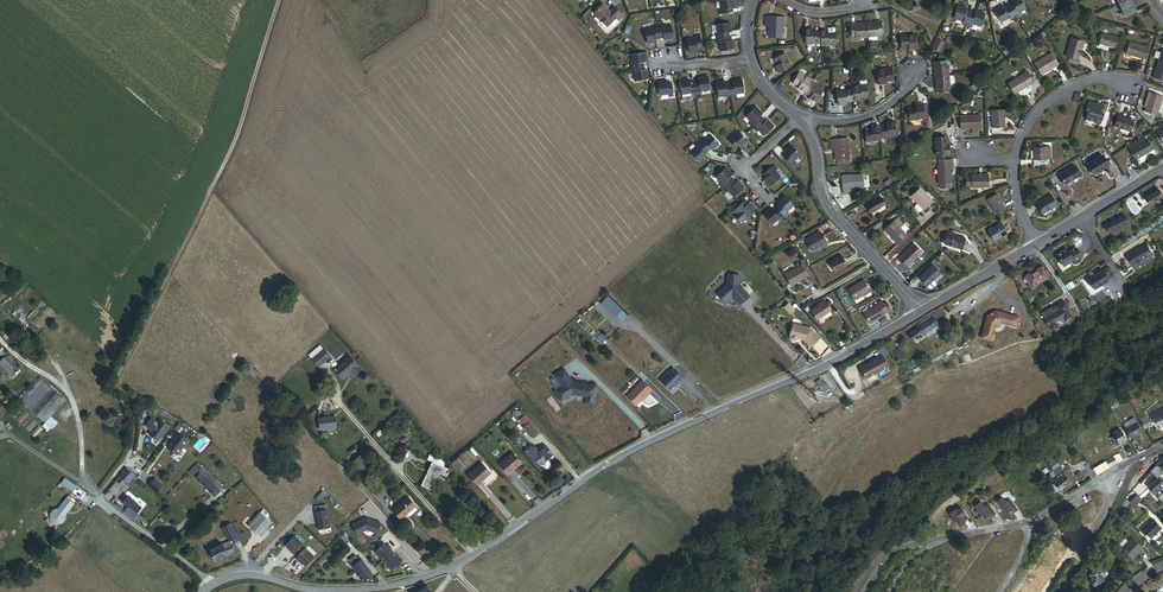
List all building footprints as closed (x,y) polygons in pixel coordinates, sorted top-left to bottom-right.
[(721,1),(723,16),(738,14),(736,0),(729,0),(721,1)] [(993,9),(1002,25),(1028,11),(1023,0),(1011,0),(993,9)] [(1139,10),(1136,1),(1123,7),(1127,15),(1139,10)] [(606,4),(593,15),(609,34),(627,18),(617,7),(612,11),(606,4)] [(987,13),(955,5),(952,18),(983,27),(987,13)] [(784,40),(786,18),(769,17),(767,39),(784,40)] [(884,23),(868,24),(869,41),(886,39),(884,23)] [(732,24),(717,27),(721,54),(736,51),(732,24)] [(868,24),(852,26),(853,42),(869,41),(868,24)] [(672,25),(645,29),(647,42),(674,38),(672,25)] [(838,28),(822,29),(824,47),(839,46),(838,28)] [(822,29),(807,30),(808,48),(824,47),(822,29)] [(1123,39),(1105,34),(1102,45),(1120,49),(1123,39)] [(921,35),(902,37),(903,52),(923,50),(921,35)] [(695,37),(685,38),(687,53),(699,51),(698,48),(702,48),(700,38),(695,39),(695,37)] [(1083,40),(1069,37),(1065,56),(1079,59),(1083,40)] [(941,53),(945,42),(937,39),(933,50),(941,53)] [(1151,47),(1128,41),(1125,55),(1147,60),(1151,47)] [(1052,52),(1033,62),(1040,75),(1059,64),(1052,52)] [(645,53),(629,56),(634,82),(650,79),(645,53)] [(1160,53),(1153,78),(1162,80),(1162,54),(1160,53)] [(779,66),(777,67),(780,75),(795,70),(792,62),(790,63),(788,55),(777,59),(779,66)] [(936,62),(937,78),(954,76),(953,60),(936,62)] [(896,68),(878,70),(880,87),(898,85),(896,68)] [(1027,71),(1007,84),(1014,95),(1034,82),(1027,71)] [(815,82),(801,73),(792,86),(806,95),(815,82)] [(709,75),(679,79),(681,94),(711,89),(709,75)] [(937,78),(938,93),(955,92),(954,76),(937,78)] [(672,81),(657,84),(659,98),(674,96),(672,81)] [(746,81),(718,85),(720,98),(748,94),(746,81)] [(829,92),(815,82),(806,95),(820,105),(829,92)] [(873,86),(856,87),(856,90),(857,102),(874,101),(873,86)] [(856,90),(838,91),(839,107),(857,106),(857,102),(856,90)] [(1162,95),(1149,91),(1143,111),(1156,115),(1162,95)] [(1100,122),(1104,111),(1101,110),(1102,108),(1103,108),(1105,105),(1090,100),(1086,110),(1088,111),(1087,117),(1095,119),(1095,121),(1100,122)] [(927,104),(909,106),(910,122),(928,120),(927,104)] [(768,118),(759,108),(748,119),(757,129),(768,118)] [(1005,108),(989,109),(990,128),(1007,127),(1005,108)] [(981,114),(959,115),(959,128),(982,127),(981,114)] [(1136,120),(1117,115),(1114,125),(1133,131),(1136,120)] [(778,128),(768,118),(757,129),(767,138),(778,128)] [(899,121),(882,125),(883,128),(886,139),(903,134),(899,121)] [(883,128),(866,132),(870,145),(886,141),(886,139),(883,128)] [(711,131),(700,141),(711,153),(722,143),(711,131)] [(751,143),(739,131),(729,139),(741,152),(751,143)] [(1147,137),(1128,148),(1135,160),(1154,149),(1147,137)] [(949,138),(933,138),(934,157),(950,156),(949,138)] [(847,149),(847,140),(829,141),(829,151),(833,151),(836,151),(836,154),(833,154),(834,162),(835,162),(847,161),(846,150),(847,149)] [(700,141),(689,152),(700,163),(711,153),(700,141)] [(1046,156),(1046,153),(1044,153),(1044,147),(1041,148),(1041,145),(1037,145),(1037,147),(1033,148),(1033,154),(1034,154),(1035,160),(1046,160),(1046,156)] [(804,157),(793,146),(782,157),(793,168),(804,157)] [(1102,156),(1086,164),(1092,174),(1107,165),(1102,156)] [(953,159),(938,160),(939,189),(954,189),(953,159)] [(1074,164),(1058,174),(1065,186),(1081,177),(1074,164)] [(712,178),(723,190),(735,179),(724,167),(712,178)] [(774,167),(764,177),(775,188),(785,179),(774,167)] [(971,188),(989,187),(988,173),(971,175),(971,177),(965,177),(966,187),(971,186),(971,188)] [(863,189),(862,177),(851,177),(851,176),(840,177),(841,194),(852,193),(852,190),(852,188),(855,188),(855,190),(863,189)] [(723,190),(734,202),(747,190),(735,179),(723,190)] [(1144,194),(1151,206),(1162,198),(1162,196),(1156,186),(1144,194)] [(939,207),(922,188),(912,198),(928,216),(939,207)] [(998,193),(987,199),(996,215),(1007,209),(998,193)] [(1051,194),(1033,203),(1039,214),(1057,204),(1051,194)] [(788,195),(777,205),(787,216),(798,205),(788,195)] [(877,196),(863,203),(868,213),(882,205),(877,196)] [(748,200),(734,214),(745,225),(759,212),(748,200)] [(777,205),(765,216),(776,227),(787,216),(777,205)] [(1125,216),(1106,225),(1110,232),(1129,223),(1125,216)] [(902,224),(898,220),(894,223),(898,228),(902,224)] [(894,223),(891,221),(882,229),(895,243),(904,235),(902,232),(898,228),(894,223)] [(1002,222),(987,230),(993,242),(1008,233),(1002,222)] [(906,228),(902,224),(898,228),(902,232),(906,228)] [(823,231),(809,240),(815,252),(830,243),(823,231)] [(965,238),(948,233),(944,244),(962,249),(965,238)] [(1141,247),(1126,256),(1133,267),(1148,258),(1149,258),(1154,255),(1147,244),(1142,248),(1141,247)] [(908,248),(897,258),(904,266),(915,256),(908,248)] [(1073,261),(1081,257),(1075,248),(1068,252),(1066,249),(1056,255),(1063,266),(1073,260),(1073,261)] [(845,256),(832,263),(837,273),(851,266),(845,256)] [(805,265),(787,275),(794,287),(812,277),(805,265)] [(1028,283),(1031,288),(1048,277),(1042,267),(1035,271),(1032,265),(1027,268),(1031,273),(1026,276),(1029,281),(1028,283)] [(929,266),(915,279),(925,290),(927,290),(931,286),(932,284),(929,281),(936,274),(929,266)] [(1101,285),(1108,281),(1101,270),(1086,280),(1095,295),(1104,290),(1101,285)] [(741,295),(748,302),(751,298),(741,287),(742,276),(730,275),(729,286),(719,295),(727,304),(733,299),(732,297),(735,297),(735,298),(736,299),(741,295)] [(864,279),(848,288),(854,298),(870,289),(864,279)] [(743,306),(748,302),(741,295),(736,299),(743,306)] [(884,312),(888,310),(884,302),(882,299),(878,302),(878,303),(863,311),(868,320),(875,316),(876,317),(884,313),(884,312)] [(830,300),(815,311),(822,320),(837,310),(830,300)] [(1053,308),(1042,314),(1049,326),(1050,326),(1052,330),(1058,327),(1055,322),(1063,317),(1065,320),(1071,317),(1067,310),(1069,309),(1064,301),(1057,306),(1057,307),(1054,309),(1053,308)] [(982,337),(994,341),(997,326),(1004,322),(1018,327),(1021,316),(994,310),(986,316),(982,337)] [(628,317),(624,312),(619,317),(624,321),(628,317)] [(933,328),(937,325),(931,316),(916,326),(918,329),(911,333),(910,338),(919,340),(919,336),(922,335),(925,340),(936,332),(933,328)] [(810,328),(792,323),(790,333),(789,337),(791,340),(795,341),(798,338),(800,338),(801,339),(803,340),(811,347),(819,337),(810,328)] [(594,336),(603,343),(607,339),(598,331),(594,336)] [(31,356),(21,345),(16,350),(26,361),(31,356)] [(5,349),(0,353),(0,361),(2,364),(0,366),(0,368),(10,378),(22,366),(5,349)] [(322,361),(317,352),(305,362),(311,370),(322,361)] [(865,378),(887,366),(882,355),(874,359),(874,360),(859,367),(865,378)] [(344,372),(348,377),(354,372),(342,358),(327,370),(335,379),(344,372)] [(552,392),(559,402),(572,394),(577,395),(577,396),(585,398),(591,399),(594,387),(576,383),(572,385),(562,370),(553,376),(560,387),(552,392)] [(343,381),(348,377),(344,372),(339,376),(343,381)] [(685,382),(675,372),(671,375),(670,375),(661,384),(669,393),(672,393),(680,384),(681,386),(685,382)] [(27,413),(48,391),(39,383),(18,405),(27,413)] [(654,394),(644,384),(629,399),(637,408),(648,398),(649,399),(654,394)] [(818,384),(813,388),(820,398),(827,393),(823,388),(821,389),(818,384)] [(56,399),(48,391),(27,413),(36,421),(56,399)] [(1162,419),(1162,412),(1161,407),(1151,412),(1154,416),(1151,418),(1153,424),(1162,419)] [(158,436),(170,420),(160,413),(156,418),(155,417),(156,416),(151,412),(145,419),(150,423),(151,422),(152,424),(149,428),(158,436)] [(521,426),(531,437),(539,429),(529,418),(521,426)] [(1142,432),(1137,422),(1136,423),(1134,420),(1129,423),(1136,435),(1142,432)] [(332,421),(318,421),(317,431),(332,432),(332,421)] [(1129,423),(1129,422),(1124,424),(1131,438),(1136,435),(1129,423)] [(189,435),(179,426),(174,432),(175,433),(172,436),(168,440),(178,449),(189,435)] [(1126,440),(1120,429),(1113,433),(1115,436),(1113,437),(1114,440),(1117,445),(1126,440)] [(1144,450),(1138,440),(1133,443),(1139,452),(1144,450)] [(533,454),(539,460),(542,463),(553,452),(543,442),(537,448),(533,444),(531,446),(529,443),(526,443),(523,446),(523,449),(530,456),(533,454)] [(368,460),(360,451),(352,458),(359,467),(368,460)] [(512,451),(499,463),(507,473),(520,461),(512,451)] [(536,463),(539,460),(533,454),(529,457),(536,463)] [(1116,464),(1113,457),(1105,462),(1108,468),(1116,464)] [(448,467),(431,459),(420,483),(431,488),(439,471),(445,474),(448,467)] [(482,461),(467,473),(476,483),(491,471),(482,461)] [(1108,468),(1105,462),(1094,468),(1098,474),(1108,468)] [(189,469),(211,488),(215,491),(220,486),(217,482),(219,479),(215,475),(212,477),(210,476),(213,473),(203,463),(199,467),(195,463),(189,469)] [(1093,472),(1088,464),(1084,467),(1089,474),(1093,472)] [(254,469),(250,465),(246,471),(249,474),(254,469)] [(1064,475),(1062,471),(1063,470),(1060,465),(1052,470),(1055,475),(1063,485),(1072,478),(1068,472),(1067,470),(1064,472),(1065,474),(1064,475)] [(1157,466),(1152,471),(1158,478),(1162,474),(1162,472),(1157,466)] [(129,484),(135,476),(127,468),(120,476),(129,484)] [(1054,491),(1063,485),(1055,475),(1051,478),(1054,483),(1050,486),(1054,491)] [(1162,487),(1162,484),(1161,482),(1162,481),(1161,479),(1159,480),(1159,479),(1149,487),(1155,494),(1155,493),(1162,487)] [(323,486),(318,492),(320,495),(326,489),(323,486)] [(407,493),(392,507),(400,516),(415,502),(407,493)] [(71,503),(65,497),(50,516),(57,521),(71,503)] [(134,520),(142,509),(127,497),(124,499),(123,498),(120,501),(130,508),(125,514),(134,520)] [(1016,509),(1009,499),(1005,502),(1001,497),(996,501),(1005,513),(1010,510),(1012,512),(1016,509)] [(1123,512),(1130,502),(1126,499),(1119,510),(1123,512)] [(994,513),(987,504),(983,506),(979,502),(974,505),(983,517),(988,514),(990,516),(994,513)] [(318,525),(329,523),(326,505),(314,508),(318,525)] [(966,517),(959,508),(955,510),(954,509),(949,513),(958,525),(963,521),(962,520),(966,517)] [(262,534),(268,527),(274,520),(262,510),(249,521),(262,534)] [(351,522),(355,532),(365,527),(376,530),(379,520),(364,515),(363,517),(361,518),(361,517),(351,522)] [(221,521),(228,534),(237,529),(230,516),(221,521)] [(1149,537),(1161,529),(1153,519),(1142,527),(1149,537)] [(264,537),(271,530),(268,527),(262,534),(264,537)] [(293,550),(302,540),(293,531),(284,541),(290,546),(289,546),(293,550)] [(228,534),(207,544),(212,555),(233,545),(228,534)] [(1069,541),(1058,534),(1021,591),(1035,591),(1069,541)] [(1129,556),(1138,547),(1129,538),(1120,548),(1129,556)] [(383,540),(373,548),(390,567),(399,559),(394,553),(395,552),(388,545),(388,546),(383,540)] [(304,562),(313,552),(304,544),(295,554),(299,557),(304,562)] [(360,555),(358,557),(354,551),(349,556),(364,577),(372,572),(360,555)] [(1093,586),(1106,573),(1101,569),(1099,572),(1094,568),(1097,565),(1093,561),(1084,571),(1087,574),(1086,576),(1087,577),(1089,575),(1091,577),(1088,581),(1093,586)]
